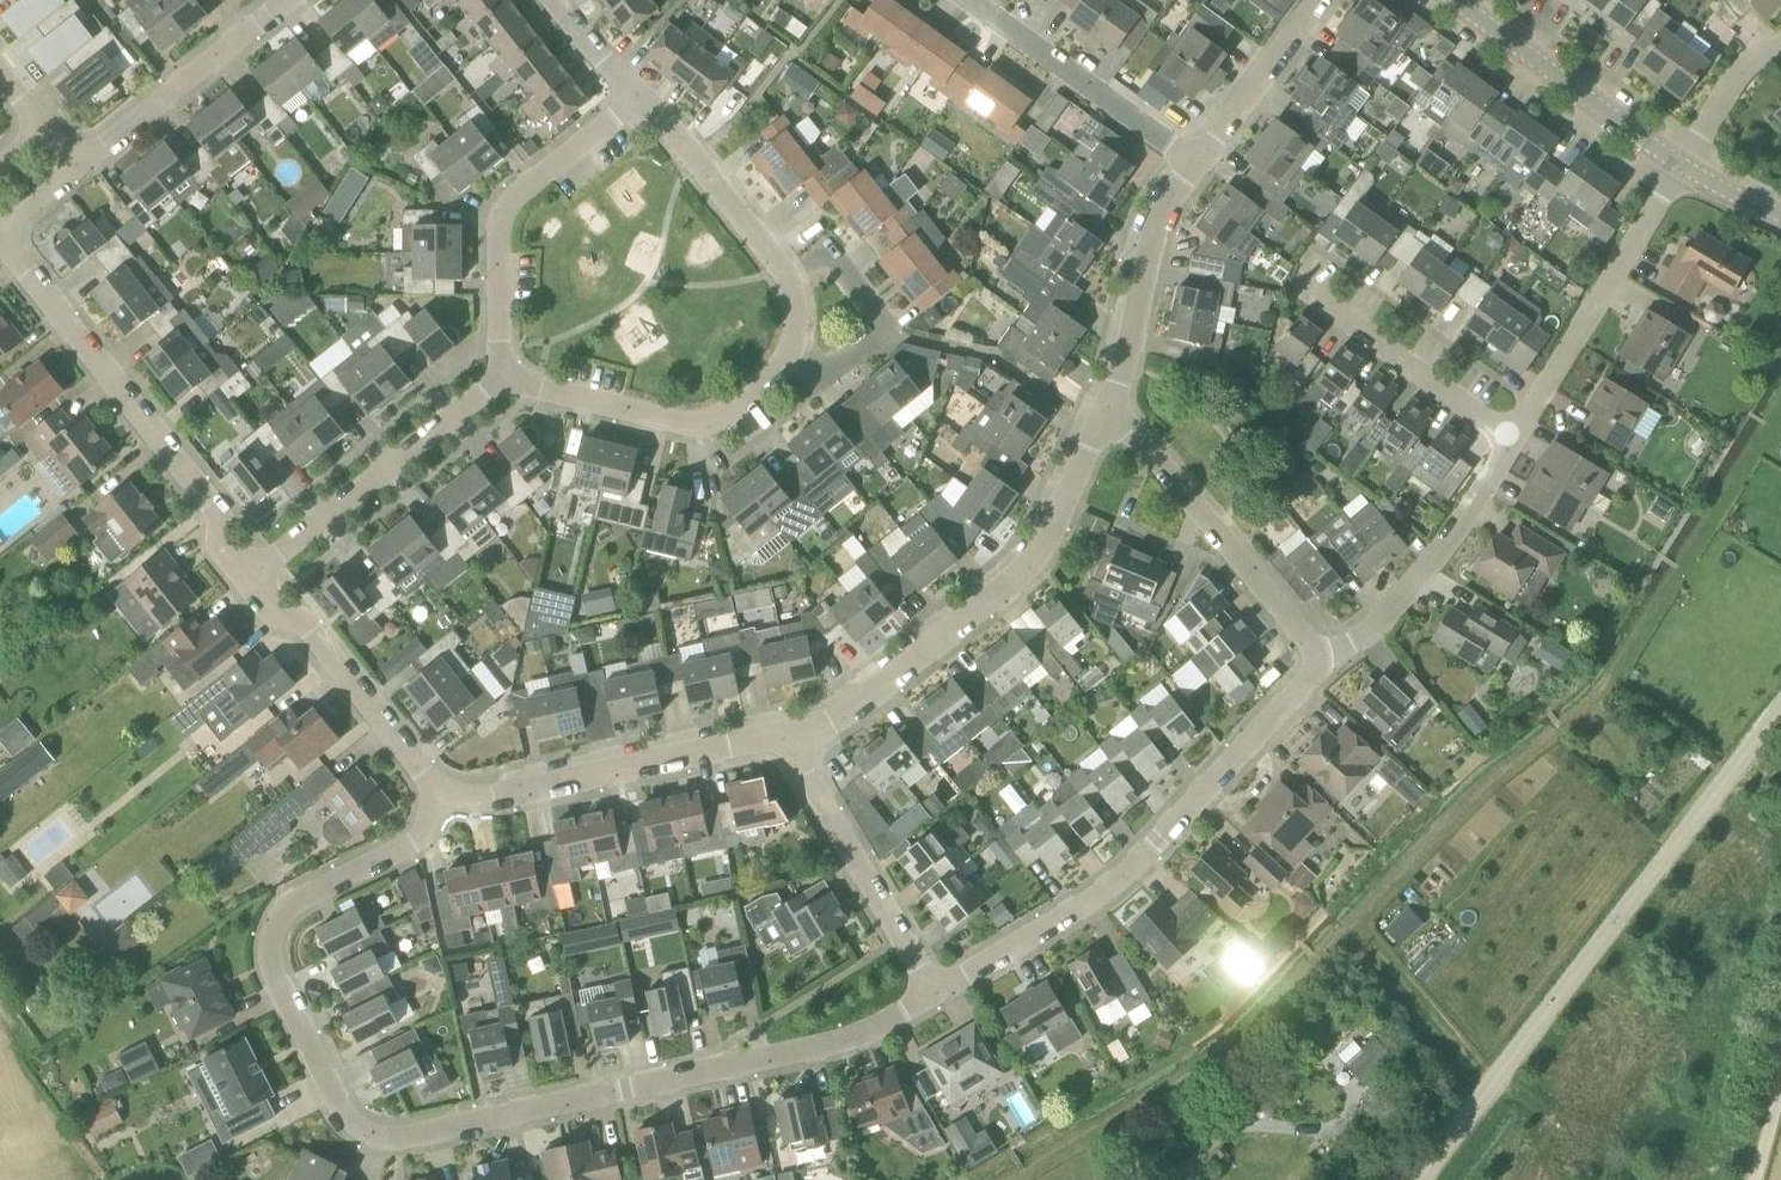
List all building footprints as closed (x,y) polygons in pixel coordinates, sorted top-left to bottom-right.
[(65,3),(63,0),(16,0),(24,10),(9,22),(22,39),(37,27),(66,4),(65,3)] [(65,62),(94,39),(93,38),(83,25),(90,20),(75,0),(69,0),(65,3),(66,4),(37,27),(52,45),(37,57),(50,74),(65,62)] [(186,33),(160,0),(128,0),(126,1),(130,6),(117,16),(136,40),(148,30),(164,50),(186,33)] [(186,33),(208,16),(196,0),(160,0),(186,33)] [(405,16),(393,0),(388,0),(380,6),(374,0),(347,0),(342,4),(378,49),(411,23),(405,16)] [(420,0),(405,0),(411,8),(420,1),(420,0)] [(508,0),(466,0),(459,5),(469,17),(457,26),(464,35),(508,0)] [(513,0),(508,0),(464,35),(472,44),(483,35),(492,46),(525,20),(516,9),(518,7),(513,0)] [(603,6),(601,8),(608,17),(630,0),(599,0),(603,6)] [(608,17),(615,25),(617,24),(627,36),(659,11),(651,0),(630,0),(608,17)] [(881,39),(907,3),(903,0),(877,0),(865,16),(854,8),(844,22),(866,37),(870,31),(881,39)] [(1065,2),(1076,10),(1070,19),(1086,30),(1079,39),(1086,44),(1117,0),(1066,0),(1065,2)] [(1086,44),(1093,49),(1099,40),(1115,51),(1138,20),(1144,24),(1154,10),(1140,0),(1117,0),(1086,44)] [(1212,2),(1225,12),(1234,0),(1213,0),(1212,2)] [(1389,44),(1403,25),(1422,39),(1431,27),(1396,1),(1388,12),(1372,0),(1365,0),(1353,17),(1389,44)] [(1602,17),(1615,0),(1564,0),(1563,2),(1583,16),(1589,7),(1602,17)] [(1656,0),(1615,0),(1602,17),(1616,27),(1610,36),(1629,50),(1634,44),(1659,9),(1662,5),(1656,0)] [(1721,0),(1713,0),(1707,6),(1731,30),(1742,19),(1737,15),(1721,0)] [(1737,15),(1749,3),(1766,20),(1780,5),(1780,0),(1721,0),(1737,15)] [(907,3),(881,39),(892,47),(888,52),(898,60),(928,18),(907,3)] [(336,41),(325,50),(344,74),(355,64),(357,67),(378,49),(342,4),(321,21),(321,20),(319,21),(336,41)] [(1165,44),(1177,52),(1219,83),(1223,77),(1214,70),(1226,54),(1217,48),(1220,44),(1222,45),(1234,28),(1203,4),(1187,26),(1193,30),(1185,40),(1174,32),(1165,44)] [(1682,26),(1659,9),(1634,44),(1645,52),(1636,66),(1659,83),(1687,46),(1674,37),(1682,26)] [(736,11),(731,18),(739,24),(744,17),(736,11)] [(1389,44),(1353,17),(1338,37),(1342,40),(1334,50),(1337,53),(1373,80),(1381,69),(1386,72),(1401,53),(1389,44)] [(928,18),(898,60),(908,67),(912,61),(923,69),(949,33),(928,18)] [(490,67),(497,75),(543,39),(536,30),(534,32),(525,20),(492,46),(501,58),(490,67)] [(657,70),(666,76),(701,31),(692,24),(683,35),(672,26),(647,58),(659,68),(657,70)] [(108,26),(93,38),(94,39),(65,62),(79,80),(65,92),(78,109),(93,97),(98,104),(117,89),(112,82),(121,74),(111,61),(126,49),(108,26)] [(677,81),(689,90),(713,58),(702,49),(711,38),(701,31),(666,76),(676,83),(677,81)] [(930,83),(952,98),(977,64),(966,56),(971,49),(949,33),(923,69),(934,77),(930,83)] [(457,44),(463,51),(471,45),(465,38),(457,44)] [(329,94),(332,83),(344,74),(325,50),(314,58),(298,39),(297,39),(297,40),(276,56),(303,90),(304,89),(311,98),(321,100),(329,94)] [(550,47),(543,39),(497,75),(504,84),(515,75),(524,87),(557,61),(548,49),(550,47)] [(1722,56),(1721,56),(1709,46),(1701,57),(1687,46),(1659,83),(1683,101),(1709,65),(1713,68),(1722,56)] [(1214,90),(1219,83),(1177,52),(1161,74),(1155,71),(1147,82),(1177,104),(1185,93),(1193,99),(1205,83),(1214,90)] [(1306,66),(1300,73),(1356,115),(1370,96),(1364,92),(1373,80),(1337,53),(1330,64),(1322,58),(1313,71),(1306,66)] [(270,93),(259,102),(278,126),(290,116),(282,106),(303,90),(276,56),(255,73),(255,72),(254,73),(270,93)] [(729,69),(713,58),(689,90),(710,106),(724,86),(730,90),(749,65),(737,58),(729,69)] [(1415,102),(1426,110),(1423,114),(1441,128),(1440,130),(1441,130),(1478,80),(1458,65),(1456,68),(1445,60),(1415,102)] [(522,107),(529,116),(575,80),(568,70),(566,72),(557,61),(524,87),(533,98),(522,107)] [(782,80),(793,87),(804,71),(793,64),(782,80)] [(977,108),(988,116),(1014,80),(993,65),(988,72),(977,64),(952,98),(973,114),(977,108)] [(446,65),(414,92),(426,106),(458,79),(446,65)] [(1292,115),(1327,142),(1328,141),(1339,150),(1349,137),(1345,134),(1358,116),(1356,115),(1300,73),(1296,79),(1303,84),(1293,98),(1300,104),(1292,115)] [(575,80),(529,116),(536,124),(547,116),(557,127),(589,102),(579,89),(582,87),(575,80)] [(1036,96),(1014,80),(988,116),(999,124),(995,130),(1017,145),(1027,132),(1016,124),(1036,96)] [(1441,130),(1471,153),(1494,122),(1484,114),(1498,95),(1478,80),(1441,130)] [(495,92),(488,83),(476,92),(483,101),(495,92)] [(851,97),(864,106),(873,94),(860,84),(851,97)] [(231,92),(211,108),(237,141),(258,125),(275,146),(287,137),(278,126),(259,102),(248,110),(232,91),(231,91),(231,92)] [(873,94),(864,106),(877,116),(886,103),(873,94)] [(463,130),(452,139),(482,176),(503,159),(486,137),(497,128),(478,104),(457,121),(463,130)] [(237,141),(211,108),(209,110),(206,107),(189,120),(192,123),(190,125),(189,124),(188,125),(204,145),(193,154),(213,178),(222,189),(233,180),(230,177),(251,160),(237,142),(237,141)] [(1504,174),(1540,126),(1519,111),(1514,117),(1503,110),(1494,122),(1471,153),(1472,153),(1473,152),(1504,174)] [(1276,120),(1261,141),(1297,167),(1311,148),(1318,154),(1327,142),(1292,115),(1288,112),(1280,123),(1276,120)] [(768,179),(810,147),(783,116),(762,133),(771,143),(751,159),(768,179)] [(1081,142),(1073,154),(1120,188),(1135,167),(1117,154),(1126,141),(1091,116),(1075,138),(1081,142)] [(1559,140),(1540,126),(1504,174),(1501,178),(1517,190),(1523,182),(1537,192),(1555,167),(1545,160),(1559,140)] [(942,138),(932,131),(922,145),(932,153),(942,138)] [(482,176),(452,139),(441,148),(434,139),(413,157),(432,181),(443,171),(461,193),(482,176)] [(531,158),(541,150),(531,139),(522,147),(531,158)] [(1248,177),(1281,202),(1283,203),(1291,192),(1283,187),(1297,167),(1261,141),(1247,160),(1256,166),(1248,177)] [(145,160),(172,194),(180,204),(213,178),(193,154),(183,162),(167,142),(165,143),(166,144),(145,160)] [(815,143),(810,147),(768,179),(784,200),(804,185),(812,195),(853,164),(837,145),(824,155),(815,143)] [(1085,196),(1104,210),(1120,188),(1073,154),(1072,153),(1059,171),(1048,166),(1039,179),(1065,198),(1077,207),(1085,196)] [(1558,228),(1568,215),(1600,171),(1581,156),(1566,175),(1555,167),(1537,192),(1551,202),(1548,206),(1548,220),(1558,228)] [(151,210),(172,194),(145,160),(124,177),(124,176),(123,177),(139,197),(128,206),(147,230),(159,220),(151,210)] [(882,174),(879,176),(871,166),(862,173),(854,163),(853,164),(812,195),(821,207),(830,199),(846,219),(887,187),(890,184),(882,174)] [(340,184),(356,194),(368,176),(352,166),(340,184)] [(950,171),(940,185),(952,194),(962,180),(950,171)] [(1624,219),(1617,214),(1606,206),(1621,186),(1600,171),(1568,215),(1599,237),(1607,243),(1624,219)] [(898,200),(902,197),(904,195),(905,192),(905,189),(905,186),(904,183),(899,177),(890,184),(887,187),(846,219),(863,241),(882,225),(891,235),(912,218),(898,200)] [(1055,211),(1065,198),(1039,179),(1029,192),(1055,211)] [(1229,184),(1213,205),(1249,231),(1265,210),(1229,184)] [(1348,191),(1342,200),(1318,233),(1331,242),(1335,236),(1355,251),(1386,208),(1364,193),(1360,199),(1348,191)] [(1463,202),(1445,195),(1438,212),(1456,219),(1463,202)] [(1281,222),(1291,209),(1283,203),(1281,202),(1271,215),(1281,222)] [(304,227),(316,219),(304,204),(292,213),(304,227)] [(1233,253),(1249,231),(1213,205),(1197,227),(1233,253)] [(1389,271),(1397,260),(1414,237),(1418,232),(1386,208),(1355,251),(1376,266),(1377,263),(1389,271)] [(404,253),(415,253),(462,252),(462,226),(435,226),(435,211),(404,211),(404,253)] [(1055,239),(1055,240),(1089,264),(1104,243),(1062,212),(1054,222),(1063,228),(1055,239)] [(938,249),(913,219),(912,218),(891,235),(899,246),(880,262),(896,282),(931,254),(938,249)] [(103,266),(127,247),(118,235),(108,243),(90,221),(75,233),(73,232),(71,230),(69,230),(67,229),(65,229),(62,230),(60,230),(59,232),(57,233),(56,235),(55,237),(54,239),(54,242),(55,244),(55,246),(56,248),(73,269),(74,270),(94,254),(103,266)] [(1073,286),(1089,264),(1055,240),(1055,239),(1034,225),(1011,257),(1013,259),(1013,258),(1045,282),(1053,271),(1073,286)] [(1731,295),(1750,263),(1701,233),(1690,251),(1684,247),(1662,284),(1691,303),(1706,279),(1731,295)] [(1398,282),(1419,297),(1442,265),(1422,250),(1425,245),(1414,237),(1397,260),(1409,268),(1398,282)] [(1515,240),(1508,249),(1519,257),(1526,248),(1515,240)] [(127,247),(103,266),(112,277),(92,293),(93,294),(110,315),(144,287),(127,267),(137,259),(127,247)] [(462,280),(462,252),(415,253),(415,267),(404,267),(405,295),(435,295),(435,280),(462,280)] [(1227,260),(1215,258),(1192,253),(1188,273),(1205,277),(1223,280),(1227,260)] [(931,254),(896,282),(913,303),(919,299),(928,310),(962,281),(946,260),(940,265),(931,254)] [(999,254),(993,262),(1001,268),(1007,260),(999,254)] [(1023,315),(1037,326),(1071,350),(1087,329),(1038,293),(1045,282),(1013,258),(1013,259),(1002,275),(1026,293),(1023,297),(1031,303),(1023,315)] [(1536,273),(1540,276),(1559,290),(1568,278),(1545,261),(1536,273)] [(1465,303),(1481,281),(1469,272),(1463,280),(1442,265),(1419,297),(1440,313),(1453,295),(1465,303)] [(268,277),(259,266),(249,274),(258,285),(268,277)] [(156,331),(179,313),(171,301),(175,298),(158,276),(144,287),(110,315),(126,335),(126,336),(127,337),(147,321),(156,331)] [(1179,286),(1174,312),(1215,320),(1218,305),(1231,307),(1236,283),(1223,280),(1205,277),(1202,291),(1179,286)] [(1486,339),(1487,340),(1520,295),(1498,279),(1491,288),(1481,281),(1465,303),(1476,311),(1461,332),(1481,346),(1486,339)] [(290,295),(288,297),(302,314),(315,303),(309,295),(290,295)] [(1528,369),(1550,337),(1537,328),(1542,321),(1540,309),(1520,295),(1487,340),(1499,349),(1494,355),(1510,366),(1515,359),(1528,369)] [(24,340),(0,310),(0,359),(24,340)] [(435,364),(457,347),(459,344),(460,341),(461,338),(460,334),(458,331),(456,329),(453,327),(449,327),(446,327),(444,328),(442,329),(427,310),(415,319),(409,310),(387,327),(406,351),(418,342),(435,364)] [(1691,337),(1647,310),(1646,311),(1649,313),(1640,328),(1637,326),(1620,354),(1664,381),(1691,337)] [(1216,367),(1223,334),(1212,332),(1215,320),(1174,312),(1169,338),(1191,343),(1188,361),(1216,367)] [(179,313),(156,331),(164,342),(144,358),(145,360),(145,359),(162,380),(196,353),(179,332),(189,325),(179,313)] [(1322,332),(1300,316),(1276,349),(1289,358),(1283,367),(1304,383),(1321,360),(1309,351),(1322,332)] [(1013,325),(1011,327),(997,347),(1028,369),(1036,358),(1056,372),(1071,350),(1037,326),(1029,337),(1013,325)] [(406,351),(387,327),(355,353),(391,399),(412,382),(395,361),(406,351)] [(287,334),(255,357),(264,371),(297,348),(287,334)] [(196,353),(162,380),(178,401),(179,402),(199,386),(208,397),(241,371),(228,355),(216,353),(208,343),(196,353)] [(902,409),(902,410),(934,385),(941,353),(912,346),(906,351),(916,363),(905,372),(895,360),(875,376),(902,409)] [(1346,413),(1362,392),(1351,383),(1365,363),(1342,346),(1317,380),(1328,388),(1321,398),(1345,415),(1346,413)] [(322,379),(341,403),(352,394),(369,416),(391,399),(355,353),(322,379)] [(960,372),(964,357),(950,354),(946,368),(960,372)] [(979,376),(982,362),(964,357),(960,372),(979,376)] [(1646,372),(1629,361),(1624,370),(1640,380),(1646,372)] [(5,432),(17,423),(19,426),(64,391),(41,362),(0,395),(0,425),(5,432)] [(262,372),(255,362),(248,367),(255,377),(262,372)] [(1375,448),(1382,439),(1394,423),(1382,415),(1396,395),(1393,392),(1397,386),(1377,372),(1362,392),(1346,413),(1370,430),(1363,440),(1375,448)] [(875,376),(857,391),(865,403),(852,413),(883,452),(906,433),(893,417),(902,409),(875,376)] [(341,403),(322,379),(300,396),(307,405),(296,413),(325,451),(346,434),(330,412),(341,403)] [(1013,379),(991,409),(1033,440),(1048,419),(1019,399),(1027,389),(1013,379)] [(1648,406),(1605,379),(1587,407),(1602,416),(1592,432),(1621,450),(1648,406)] [(1411,474),(1418,465),(1417,464),(1429,449),(1417,441),(1432,421),(1428,418),(1432,412),(1412,398),(1394,423),(1382,439),(1405,456),(1398,465),(1411,474)] [(968,423),(960,434),(971,442),(971,443),(988,455),(996,444),(1018,461),(1033,440),(991,409),(986,406),(972,425),(968,423)] [(80,485),(116,456),(85,417),(73,426),(61,411),(26,439),(43,461),(54,452),(80,485)] [(325,451),(296,413),(285,422),(278,414),(256,431),(275,455),(287,446),(304,468),(325,451)] [(809,429),(836,463),(855,447),(828,413),(809,429)] [(1417,464),(1418,465),(1440,481),(1434,491),(1446,500),(1464,475),(1452,467),(1471,441),(1447,424),(1429,449),(1417,464)] [(525,427),(522,429),(500,446),(517,468),(505,477),(524,500),(545,483),(539,475),(551,466),(536,447),(538,445),(540,442),(540,439),(540,435),(539,432),(537,430),(534,428),(531,427),(528,427),(525,427)] [(845,474),(836,463),(809,429),(789,445),(806,466),(792,477),(811,501),(845,474)] [(1312,430),(1302,444),(1315,454),(1325,439),(1312,430)] [(264,464),(275,455),(256,431),(235,448),(241,456),(230,466),(259,503),(281,486),(264,464)] [(971,442),(960,434),(951,445),(963,454),(971,443),(971,442)] [(573,494),(598,500),(599,500),(612,444),(586,438),(579,465),(565,461),(558,491),(552,515),(567,519),(573,494)] [(882,452),(873,440),(862,449),(877,469),(889,460),(882,452)] [(1608,475),(1601,471),(1554,443),(1520,500),(1562,526),(1577,501),(1588,507),(1608,475)] [(639,451),(612,444),(599,500),(640,510),(647,481),(632,477),(639,451)] [(1344,459),(1337,469),(1351,479),(1358,470),(1344,459)] [(485,518),(495,510),(496,509),(503,517),(524,500),(505,477),(494,486),(477,465),(456,481),(485,518)] [(742,482),(772,519),(783,510),(790,518),(811,501),(792,477),(781,486),(763,465),(742,482)] [(969,488),(1005,513),(1019,493),(984,467),(969,488)] [(466,562),(478,552),(475,549),(496,532),(485,518),(456,481),(435,498),(451,520),(440,529),(459,553),(466,562)] [(727,530),(733,537),(728,541),(735,562),(739,569),(783,534),(772,519),(742,482),(721,499),(738,520),(727,530)] [(85,520),(97,535),(99,538),(95,541),(112,564),(131,550),(163,525),(151,509),(154,507),(145,496),(142,498),(130,483),(98,508),(98,509),(85,520)] [(654,530),(645,528),(643,527),(638,548),(691,561),(701,521),(686,518),(692,491),(665,485),(654,530)] [(941,493),(929,503),(949,528),(962,544),(976,525),(990,534),(1005,513),(969,488),(955,508),(951,506),(941,493)] [(1359,533),(1386,566),(1409,547),(1393,528),(1404,519),(1385,496),(1374,506),(1371,502),(1349,520),(1359,533)] [(1666,519),(1674,507),(1659,496),(1650,508),(1666,519)] [(900,528),(913,544),(939,576),(959,561),(939,536),(949,528),(929,503),(918,512),(919,513),(900,528)] [(1342,512),(1309,540),(1338,574),(1349,565),(1364,584),(1386,566),(1359,533),(1349,520),(1342,512)] [(78,534),(65,517),(63,515),(33,539),(48,558),(78,534)] [(390,533),(420,570),(431,561),(438,570),(459,553),(440,529),(428,538),(412,516),(390,533)] [(1533,567),(1548,576),(1550,578),(1564,555),(1520,528),(1510,543),(1498,535),(1476,570),(1497,584),(1494,588),(1513,600),(1533,567)] [(393,604),(414,586),(426,578),(420,570),(390,533),(369,550),(386,571),(375,580),(393,604)] [(1346,584),(1338,574),(1309,540),(1287,559),(1279,550),(1268,559),(1287,582),(1298,573),(1323,603),(1346,584)] [(919,592),(939,576),(913,544),(894,560),(880,542),(868,552),(890,580),(902,570),(919,592)] [(1100,555),(1083,596),(1102,604),(1104,597),(1122,605),(1143,554),(1120,544),(1113,560),(1100,555)] [(179,569),(166,551),(125,583),(142,606),(146,603),(164,625),(196,600),(174,572),(179,569)] [(869,580),(851,594),(877,627),(896,611),(887,599),(897,589),(890,580),(868,552),(855,562),(869,580)] [(1166,564),(1143,554),(1122,605),(1120,609),(1154,623),(1161,607),(1163,608),(1173,585),(1167,582),(1170,573),(1164,571),(1166,564)] [(352,628),(364,644),(370,642),(378,636),(382,629),(374,619),(393,604),(375,580),(363,590),(346,568),(324,585),(353,622),(352,628)] [(1229,606),(1220,595),(1224,589),(1200,574),(1182,602),(1187,605),(1177,614),(1194,635),(1186,641),(1196,654),(1226,630),(1215,617),(1229,606)] [(569,630),(575,598),(535,589),(534,598),(525,634),(524,641),(569,630)] [(614,612),(610,592),(582,598),(586,618),(614,612)] [(857,642),(877,627),(851,594),(832,609),(824,600),(813,609),(814,611),(831,645),(848,631),(857,642)] [(705,638),(738,631),(731,595),(698,601),(705,638)] [(503,605),(525,634),(534,598),(522,597),(510,600),(503,605)] [(1036,635),(1061,666),(1072,657),(1063,646),(1083,630),(1056,597),(1036,613),(1047,626),(1036,635)] [(494,600),(483,609),(495,624),(506,615),(494,600)] [(1478,606),(1470,619),(1452,609),(1433,640),(1474,664),(1485,645),(1502,656),(1518,630),(1478,606)] [(780,626),(784,642),(793,683),(817,677),(813,658),(831,645),(814,611),(801,614),(803,621),(780,626)] [(198,615),(174,633),(163,642),(173,655),(178,651),(190,666),(195,661),(205,674),(200,679),(241,647),(218,618),(207,627),(198,615)] [(637,630),(634,618),(618,621),(622,634),(637,630)] [(1240,618),(1226,630),(1196,654),(1191,659),(1208,680),(1213,675),(1229,694),(1253,674),(1237,656),(1257,640),(1240,618)] [(741,632),(751,677),(765,674),(768,688),(793,683),(784,642),(780,626),(756,632),(755,627),(740,631),(741,632)] [(454,630),(442,640),(418,659),(427,670),(405,688),(422,709),(459,679),(471,670),(455,649),(463,641),(454,630)] [(995,646),(1022,679),(1030,689),(1049,673),(1054,679),(1065,671),(1061,666),(1036,635),(1025,643),(1015,630),(995,646)] [(1118,630),(1106,637),(1121,662),(1132,655),(1118,630)] [(704,642),(707,659),(716,700),(740,694),(737,680),(751,677),(741,632),(704,642)] [(417,635),(383,666),(393,678),(428,647),(417,635)] [(1545,638),(1534,655),(1559,671),(1570,654),(1545,638)] [(541,650),(539,639),(525,642),(528,653),(541,650)] [(510,641),(493,653),(503,666),(519,654),(510,641)] [(992,704),(1022,679),(995,646),(975,662),(986,675),(975,684),(992,704)] [(255,651),(224,675),(245,702),(250,698),(261,711),(295,684),(274,656),(264,663),(255,651)] [(691,705),(716,700),(707,659),(683,664),(680,653),(665,656),(674,694),(688,691),(691,705)] [(159,672),(146,655),(130,669),(143,685),(159,672)] [(627,662),(630,675),(639,717),(663,712),(660,697),(674,694),(665,656),(650,657),(627,662)] [(1072,657),(1064,666),(1074,678),(1083,671),(1072,657)] [(473,668),(494,693),(504,685),(483,660),(473,668)] [(602,669),(588,672),(597,711),(611,708),(614,722),(639,717),(630,675),(605,681),(602,669)] [(577,688),(553,694),(562,734),(586,729),(583,714),(597,711),(588,672),(574,676),(577,688)] [(1354,704),(1385,732),(1382,735),(1399,751),(1413,736),(1397,721),(1414,702),(1428,715),(1439,705),(1411,673),(1398,687),(1383,673),(1375,682),(1370,676),(1368,676),(1362,691),(1364,693),(1354,704)] [(459,679),(422,709),(439,730),(461,713),(470,725),(494,706),(476,684),(468,691),(459,679)] [(954,679),(934,694),(970,739),(1000,715),(992,704),(975,684),(965,692),(954,679)] [(526,689),(511,692),(517,716),(520,728),(534,725),(537,740),(562,734),(553,694),(528,699),(526,689)] [(1131,715),(1142,728),(1150,739),(1163,729),(1179,749),(1199,730),(1206,725),(1180,690),(1150,712),(1144,704),(1131,715)] [(215,703),(205,691),(170,718),(186,739),(207,722),(201,714),(215,703)] [(931,752),(940,763),(970,739),(934,694),(914,710),(925,724),(914,732),(931,752)] [(291,708),(264,730),(243,746),(254,759),(258,755),(271,771),(291,755),(302,769),(339,739),(316,709),(301,721),(291,708)] [(37,736),(21,715),(0,732),(0,737),(14,755),(37,736)] [(893,727),(873,743),(900,777),(931,752),(914,732),(904,741),(893,727)] [(1348,777),(1355,784),(1368,770),(1367,769),(1378,756),(1346,727),(1327,747),(1320,741),(1301,761),(1335,792),(1348,777)] [(1101,746),(1111,760),(1120,771),(1132,761),(1148,781),(1170,764),(1150,739),(1142,728),(1120,745),(1114,736),(1101,746)] [(1005,739),(1015,751),(1024,745),(1014,732),(1005,739)] [(869,802),(900,777),(873,743),(854,759),(864,772),(853,781),(869,802)] [(1027,767),(1015,752),(1003,762),(1015,777),(1027,767)] [(227,759),(198,782),(211,798),(239,775),(227,759)] [(1392,787),(1406,773),(1391,759),(1378,773),(1392,787)] [(1120,771),(1111,760),(1090,777),(1083,768),(1070,779),(1089,803),(1102,793),(1118,813),(1139,796),(1120,771)] [(14,766),(0,777),(0,804),(0,805),(28,783),(14,766)] [(343,845),(358,832),(360,834),(394,807),(383,793),(379,797),(357,769),(323,795),(337,813),(324,823),(325,835),(332,842),(343,845)] [(1040,811),(1046,819),(1059,835),(1071,825),(1087,845),(1109,828),(1102,818),(1089,803),(1070,779),(1053,791),(1053,800),(1040,811)] [(767,784),(756,785),(756,784),(755,783),(752,781),(751,780),(727,786),(733,804),(719,807),(718,804),(719,811),(727,848),(737,846),(741,841),(739,833),(790,820),(778,801),(771,802),(767,784)] [(270,810),(284,828),(318,801),(304,783),(270,810)] [(1286,857),(1302,839),(1331,808),(1306,785),(1295,797),(1281,783),(1267,798),(1271,802),(1250,825),(1286,857)] [(1428,793),(1421,787),(1408,801),(1415,807),(1428,793)] [(671,798),(681,844),(697,840),(700,854),(727,848),(719,811),(705,814),(701,791),(671,798)] [(646,826),(633,829),(641,867),(668,861),(665,847),(681,844),(671,798),(641,805),(646,826)] [(614,873),(641,867),(633,829),(619,832),(615,810),(585,817),(595,862),(611,859),(614,873)] [(879,812),(862,826),(882,859),(903,842),(879,812)] [(550,863),(551,868),(555,886),(582,880),(579,866),(595,862),(585,817),(555,823),(564,859),(550,863)] [(1067,844),(1059,835),(1046,819),(1025,836),(1019,827),(1005,838),(1024,862),(1037,852),(1053,872),(1074,855),(1067,844)] [(1000,832),(995,825),(989,830),(987,835),(990,840),(1000,832)] [(244,860),(252,853),(261,847),(246,829),(230,843),(244,860)] [(936,864),(946,876),(957,868),(971,858),(952,834),(944,841),(935,830),(899,859),(916,880),(936,864)] [(1252,897),(1237,884),(1246,875),(1227,858),(1230,854),(1217,843),(1191,871),(1219,896),(1215,901),(1233,917),(1252,897)] [(1275,887),(1287,874),(1258,848),(1244,862),(1273,889),(1275,887)] [(551,868),(537,871),(534,853),(505,859),(515,905),(530,901),(533,915),(561,909),(557,894),(555,886),(551,868)] [(501,860),(475,866),(483,911),(500,908),(506,935),(520,932),(515,905),(505,859),(503,860),(501,854),(500,854),(501,860)] [(921,896),(938,918),(949,932),(994,897),(974,872),(979,868),(971,858),(957,868),(946,876),(921,896)] [(67,860),(46,871),(54,887),(75,877),(67,860)] [(1302,862),(1290,876),(1304,889),(1317,875),(1302,862)] [(475,866),(446,872),(457,916),(442,919),(446,934),(473,928),(470,914),(483,911),(475,866)] [(426,879),(420,881),(415,871),(399,879),(416,912),(432,904),(426,879)] [(72,913),(93,898),(77,876),(57,891),(72,913)] [(809,944),(832,930),(848,920),(832,893),(812,906),(804,893),(772,911),(787,936),(800,929),(809,944)] [(1131,927),(1168,968),(1198,941),(1196,939),(1225,913),(1206,893),(1181,915),(1175,909),(1171,912),(1161,901),(1131,927)] [(40,934),(69,912),(57,895),(27,918),(40,934)] [(656,895),(648,896),(651,912),(659,910),(656,895)] [(374,901),(358,910),(317,930),(321,939),(319,945),(326,948),(330,956),(342,950),(380,930),(387,927),(374,901)] [(1009,917),(999,904),(987,914),(997,927),(1009,917)] [(1387,929),(1403,945),(1425,923),(1409,907),(1387,929)] [(676,908),(648,914),(653,934),(680,928),(676,908)] [(110,938),(125,954),(142,940),(127,923),(110,938)] [(583,929),(564,933),(568,955),(588,950),(583,929)] [(394,951),(392,952),(380,930),(342,950),(348,963),(332,971),(336,979),(334,986),(341,988),(345,997),(350,994),(386,973),(401,965),(394,951)] [(754,978),(746,945),(717,951),(721,965),(704,969),(714,1014),(745,1007),(739,982),(754,978)] [(1240,962),(1254,975),(1267,961),(1253,947),(1240,962)] [(1112,1023),(1128,1013),(1151,999),(1123,952),(1109,961),(1100,948),(1070,966),(1096,1009),(1103,1022),(1112,1023)] [(181,967),(167,974),(167,980),(164,981),(178,1010),(175,1011),(183,1029),(187,1027),(192,1037),(235,1016),(206,960),(186,970),(181,967)] [(697,1001),(690,967),(661,973),(665,987),(648,991),(657,1036),(688,1030),(683,1004),(697,1001)] [(507,972),(493,976),(497,994),(511,991),(507,972)] [(386,973),(350,994),(358,1009),(344,1016),(349,1025),(347,1032),(353,1034),(358,1043),(399,1022),(390,1005),(400,1000),(386,973)] [(639,1013),(631,979),(580,991),(583,1002),(581,1002),(582,1007),(590,1006),(599,1049),(630,1042),(624,1016),(639,1013)] [(1047,1032),(1072,1021),(1048,981),(1034,989),(1020,995),(1001,1010),(1014,1032),(1017,1030),(1025,1045),(1047,1032)] [(548,1014),(531,1019),(541,1062),(572,1055),(566,1029),(581,1026),(573,992),(545,998),(548,1014)] [(522,1039),(515,1005),(464,1016),(467,1033),(473,1031),(483,1075),(485,1079),(501,1076),(500,1071),(513,1068),(508,1042),(522,1039)] [(952,1105),(968,1095),(1005,1073),(975,1023),(960,1032),(922,1054),(929,1067),(913,1077),(926,1100),(943,1090),(952,1105)] [(415,1028),(378,1047),(386,1063),(371,1070),(376,1079),(374,1086),(380,1088),(385,1097),(426,1076),(417,1059),(428,1053),(415,1028)] [(1156,1043),(1168,1049),(1176,1035),(1163,1028),(1156,1043)] [(1392,1057),(1375,1037),(1353,1056),(1346,1062),(1362,1081),(1369,1076),(1392,1057)] [(232,1113),(214,1121),(225,1142),(276,1116),(267,1098),(274,1094),(246,1039),(205,1060),(232,1113)] [(152,1053),(125,1067),(132,1082),(159,1068),(152,1053)] [(881,1121),(882,1124),(912,1114),(894,1068),(865,1079),(866,1083),(846,1091),(852,1106),(848,1110),(853,1122),(858,1123),(860,1129),(881,1121)] [(778,1127),(782,1129),(785,1144),(805,1140),(806,1147),(843,1138),(834,1098),(814,1102),(812,1093),(783,1100),(779,1108),(781,1123),(778,1127)] [(116,1098),(85,1108),(92,1132),(123,1123),(116,1098)] [(734,1116),(705,1123),(716,1174),(763,1164),(750,1107),(733,1110),(734,1116)] [(968,1115),(947,1128),(955,1142),(976,1129),(968,1115)] [(642,1155),(647,1179),(654,1179),(685,1173),(684,1171),(701,1167),(693,1132),(682,1135),(679,1122),(637,1132),(642,1155)] [(986,1125),(958,1144),(973,1166),(1001,1148),(986,1125)] [(190,1177),(223,1160),(212,1139),(179,1157),(190,1177)] [(544,1159),(540,1160),(544,1175),(548,1174),(549,1179),(622,1179),(615,1150),(593,1154),(590,1142),(543,1152),(544,1159)] [(338,1167),(340,1165),(305,1149),(290,1179),(346,1179),(347,1178),(349,1173),(338,1167)] [(509,1159),(474,1167),(477,1179),(514,1179),(509,1159)] [(793,1171),(779,1174),(780,1179),(795,1179),(793,1171)]
